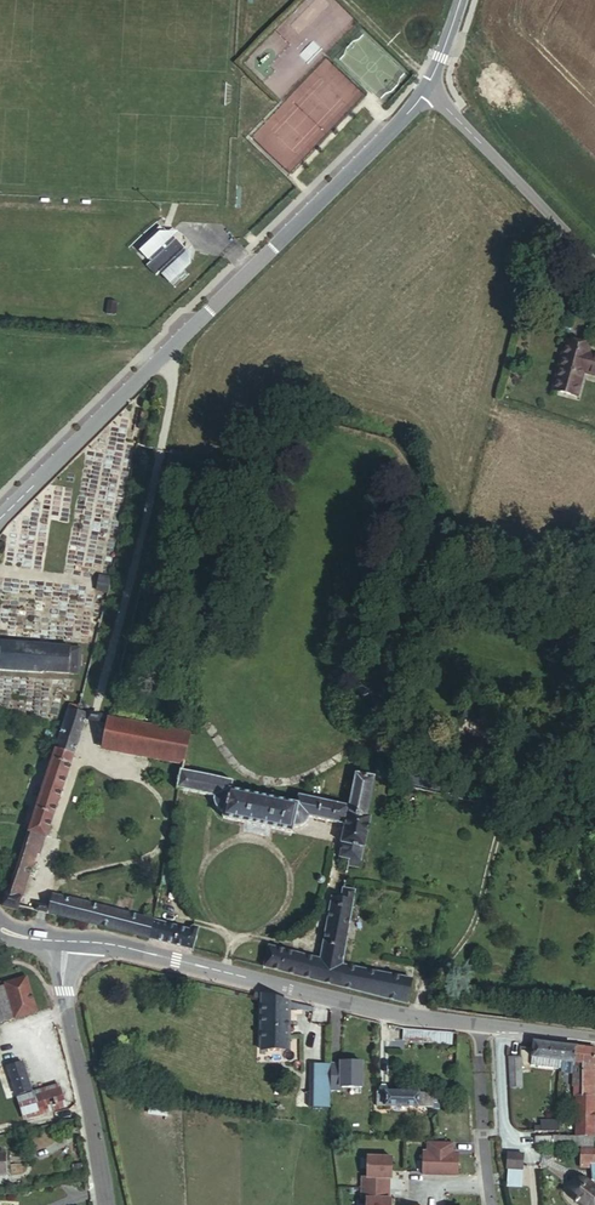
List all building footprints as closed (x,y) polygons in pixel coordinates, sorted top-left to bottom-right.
[(178,257),(187,249),(177,239),(169,247),(160,238),(150,247),(159,257),(155,260),(164,270),(168,267),(177,276),(187,267),(178,257)] [(117,315),(119,302),(110,301),(108,314),(117,315)] [(563,382),(561,392),(580,397),(586,372),(589,373),(594,355),(589,354),(590,351),(566,344),(557,381),(563,382)] [(555,390),(561,392),(563,382),(557,381),(555,390)] [(172,451),(171,453),(168,465),(182,469),(185,458),(186,455),(172,451)] [(111,585),(112,579),(102,577),(100,584),(111,585)] [(111,585),(100,584),(98,591),(109,593),(111,585)] [(42,673),(42,671),(79,674),(80,663),(82,663),(83,655),(81,655),(81,648),(0,642),(0,670),(42,673)] [(73,756),(87,714),(79,712),(68,710),(63,726),(55,750),(73,756)] [(191,734),(109,718),(103,748),(122,751),(184,761),(191,734)] [(65,780),(73,756),(55,750),(47,774),(65,780)] [(184,761),(122,751),(118,769),(179,781),(182,770),(184,761)] [(182,770),(179,781),(178,788),(215,796),(214,799),(214,805),(217,809),(221,811),(225,812),(230,790),(232,790),(234,782),(182,770)] [(374,779),(375,776),(356,773),(349,806),(348,812),(367,815),(374,779)] [(65,780),(47,774),(28,831),(42,836),(46,837),(65,780)] [(299,804),(296,803),(232,790),(230,790),(225,812),(224,818),(293,832),(294,826),(299,804)] [(348,812),(349,806),(344,804),(298,794),(296,803),(299,804),(294,826),(297,827),(301,827),(303,826),(307,824),(309,821),(310,816),(346,824),(348,812)] [(372,816),(367,815),(348,812),(346,824),(342,842),(343,843),(364,847),(366,847),(372,816)] [(28,831),(7,894),(22,898),(42,836),(28,831)] [(364,847),(343,843),(340,857),(352,860),(351,865),(360,867),(364,847)] [(334,896),(321,959),(343,964),(348,940),(358,890),(346,888),(344,898),(334,896)] [(4,893),(2,905),(2,906),(18,910),(22,898),(7,894),(4,893)] [(52,895),(48,914),(149,939),(154,921),(52,895)] [(269,946),(263,967),(297,976),(302,954),(269,946)] [(302,954),(297,976),(310,979),(315,958),(302,954)] [(315,958),(310,979),(340,987),(345,965),(343,964),(321,959),(315,958)] [(345,965),(340,987),(356,991),(360,968),(345,965)] [(356,991),(406,1004),(412,979),(360,968),(356,991)] [(5,984),(15,1018),(37,1012),(27,979),(5,984)] [(3,985),(0,986),(0,1022),(15,1018),(5,984),(3,985)] [(289,1002),(262,995),(261,1048),(289,1049),(289,1002)] [(439,1032),(405,1029),(404,1040),(439,1043),(439,1032)] [(439,1032),(439,1043),(452,1044),(453,1033),(439,1032)] [(562,1045),(533,1041),(532,1057),(560,1060),(562,1045)] [(562,1045),(560,1060),(581,1062),(593,1064),(594,1064),(594,1053),(594,1048),(562,1045)] [(510,1086),(519,1086),(518,1068),(522,1068),(521,1056),(509,1057),(510,1086)] [(560,1060),(532,1057),(531,1066),(559,1070),(560,1060)] [(559,1070),(559,1071),(573,1071),(573,1083),(581,1084),(581,1062),(560,1060),(559,1070)] [(18,1095),(32,1091),(23,1062),(8,1067),(18,1095)] [(341,1064),(332,1064),(332,1076),(331,1090),(341,1091),(341,1088),(362,1088),(362,1062),(350,1062),(350,1064),(341,1064)] [(581,1062),(581,1084),(594,1084),(594,1076),(593,1064),(581,1062)] [(332,1064),(311,1064),(311,1076),(332,1076),(332,1064)] [(332,1076),(311,1076),(311,1092),(331,1093),(331,1090),(332,1076)] [(581,1084),(573,1083),(573,1095),(577,1095),(581,1095),(581,1084)] [(443,1084),(443,1094),(457,1094),(457,1084),(443,1084)] [(581,1084),(581,1095),(594,1095),(594,1084),(581,1084)] [(34,1093),(41,1114),(68,1106),(61,1086),(34,1093)] [(418,1093),(377,1091),(377,1106),(418,1107),(418,1094),(418,1093)] [(331,1093),(311,1092),(311,1107),(331,1108),(331,1093)] [(432,1109),(438,1109),(438,1094),(418,1094),(418,1107),(432,1107),(432,1109)] [(577,1095),(577,1133),(581,1134),(594,1134),(594,1114),(594,1095),(581,1095),(577,1095)] [(559,1120),(547,1121),(547,1131),(559,1130),(559,1120)] [(535,1126),(535,1132),(547,1131),(547,1121),(541,1121),(541,1126),(535,1126)] [(577,1137),(560,1137),(574,1145),(581,1145),(581,1149),(594,1149),(594,1145),(582,1144),(581,1134),(577,1133),(577,1137)] [(594,1134),(581,1134),(582,1144),(594,1145),(594,1134)] [(560,1136),(534,1138),(537,1144),(537,1145),(553,1144),(553,1145),(574,1145),(560,1137),(560,1136)] [(423,1151),(423,1174),(458,1175),(458,1163),(453,1162),(453,1142),(427,1142),(427,1151),(423,1151)] [(594,1149),(581,1149),(581,1165),(592,1166),(594,1166),(594,1149)] [(507,1168),(511,1168),(522,1168),(524,1168),(524,1153),(507,1153),(507,1158),(507,1168)] [(393,1157),(367,1157),(367,1177),(363,1177),(362,1188),(390,1188),(390,1179),(390,1168),(393,1169),(393,1157)] [(522,1168),(511,1168),(511,1178),(522,1178),(522,1168)] [(592,1179),(589,1177),(583,1175),(574,1176),(572,1178),(571,1183),(571,1188),(576,1194),(589,1204),(594,1204),(594,1181),(592,1179)] [(362,1188),(362,1199),(366,1199),(366,1204),(389,1204),(389,1199),(390,1188),(362,1188)]
